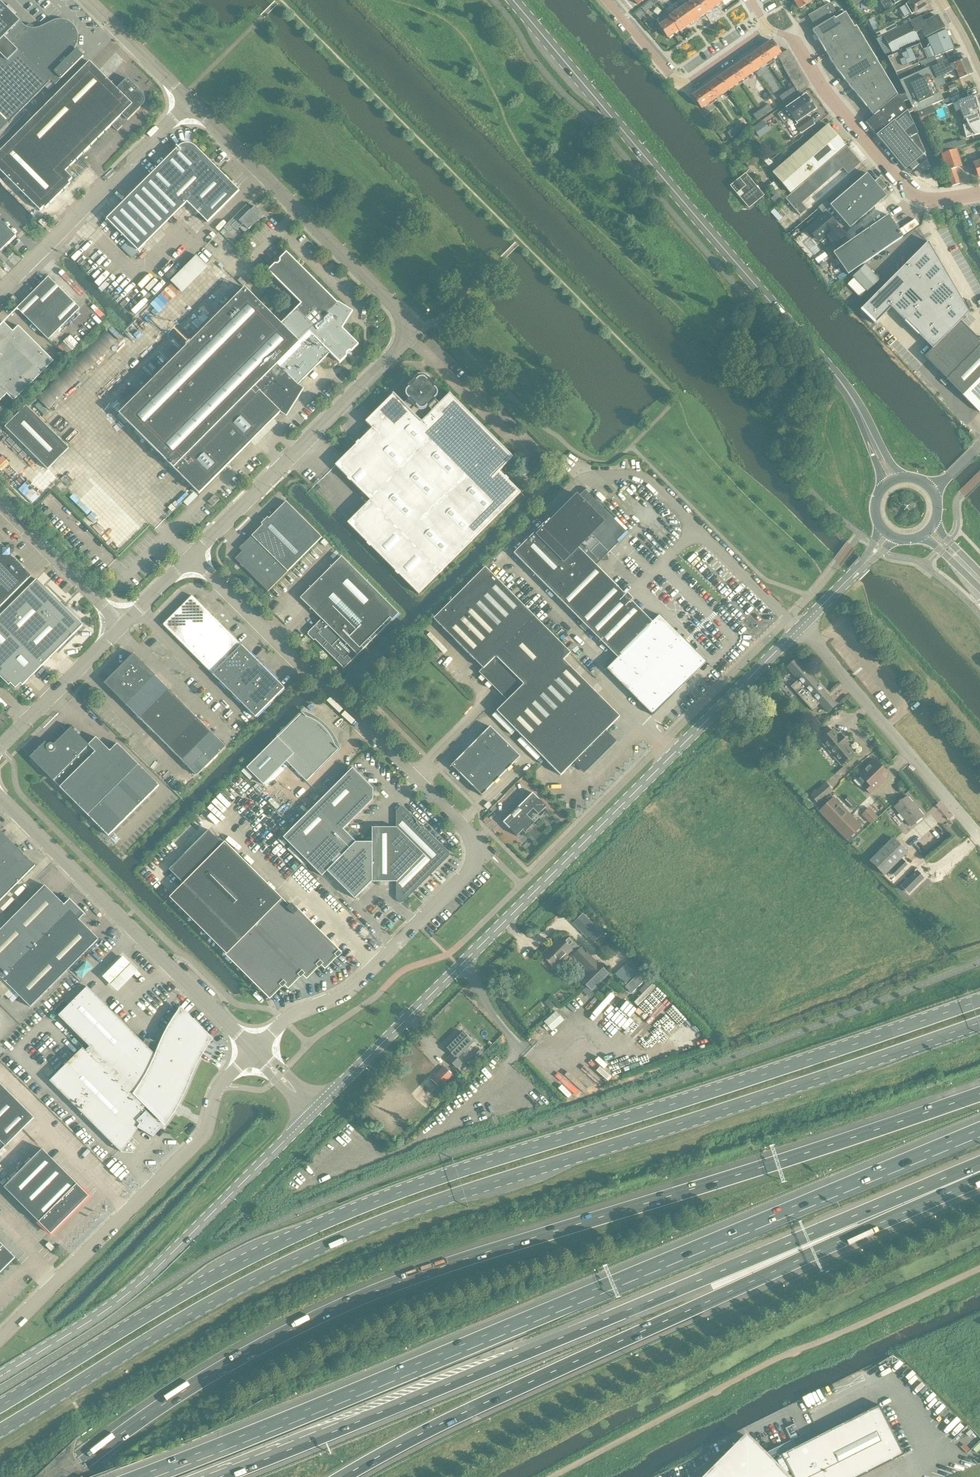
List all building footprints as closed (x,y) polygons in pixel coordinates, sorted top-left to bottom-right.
[(703,15),(692,0),(669,16),(670,18),(679,30),(680,32),(703,15)] [(703,15),(724,0),(692,0),(703,15)] [(799,9),(811,2),(809,0),(793,0),(799,9)] [(880,2),(886,11),(895,5),(894,4),(900,1),(900,2),(904,0),(883,0),(880,2)] [(900,8),(905,17),(910,14),(911,15),(930,4),(927,0),(913,0),(905,5),(900,8)] [(21,22),(16,18),(14,15),(15,13),(8,5),(6,7),(2,3),(0,1),(0,43),(21,22)] [(645,13),(652,8),(647,2),(640,8),(645,13)] [(813,25),(825,18),(826,20),(835,14),(829,4),(808,17),(813,25)] [(640,8),(634,13),(639,19),(645,13),(640,8)] [(821,47),(853,27),(845,14),(834,20),(833,18),(812,31),(818,40),(817,40),(821,47)] [(910,23),(915,33),(921,30),(925,38),(944,29),(937,16),(923,23),(921,17),(910,23)] [(668,38),(679,30),(670,18),(659,26),(668,38)] [(8,124),(51,81),(55,85),(61,79),(84,57),(77,49),(75,51),(74,50),(76,48),(77,45),(78,42),(79,39),(79,36),(78,33),(77,30),(76,28),(74,25),(72,23),(69,21),(66,20),(63,20),(60,19),(57,20),(55,20),(47,24),(40,27),(36,28),(34,28),(34,27),(34,26),(33,25),(29,24),(28,25),(27,25),(27,26),(27,27),(25,26),(22,24),(21,22),(0,43),(0,132),(8,124)] [(894,21),(874,31),(877,38),(897,28),(894,21)] [(919,41),(915,33),(910,23),(876,39),(886,57),(919,41)] [(831,62),(864,41),(855,27),(854,28),(853,27),(821,47),(825,53),(831,62)] [(930,46),(934,57),(938,56),(953,50),(945,31),(927,39),(930,46)] [(756,52),(745,59),(754,72),(767,63),(772,59),(777,56),(780,55),(781,54),(771,41),(760,49),(759,48),(755,51),(756,52)] [(839,75),(871,53),(864,41),(831,62),(835,69),(835,70),(839,75)] [(887,58),(896,73),(919,64),(928,60),(934,57),(930,46),(928,47),(929,50),(923,52),(920,44),(887,58)] [(783,67),(790,79),(801,72),(788,51),(784,54),(784,56),(782,58),(780,55),(777,56),(783,66),(783,67)] [(850,88),(878,65),(871,53),(839,75),(844,81),(850,88)] [(719,78),(728,91),(754,72),(745,59),(734,67),(733,66),(729,69),(730,70),(719,78)] [(945,68),(944,63),(931,68),(936,79),(954,71),(955,75),(957,74),(959,79),(972,74),(966,59),(954,64),(945,68)] [(945,68),(954,64),(952,59),(943,63),(944,63),(945,68)] [(0,152),(0,171),(40,211),(44,207),(45,209),(70,184),(69,182),(72,179),(65,172),(112,125),(117,131),(143,105),(144,104),(145,103),(145,102),(145,101),(145,100),(145,99),(145,98),(145,97),(144,96),(143,95),(127,79),(117,89),(90,62),(0,152)] [(919,64),(896,73),(906,95),(908,101),(912,109),(907,111),(908,114),(913,112),(914,113),(917,112),(931,106),(943,101),(933,80),(928,70),(928,68),(922,71),(919,64)] [(861,102),(887,80),(878,65),(850,88),(857,96),(856,96),(861,102)] [(793,85),(804,78),(801,72),(790,79),(793,85)] [(942,76),(933,80),(937,88),(946,84),(942,76)] [(701,109),(728,91),(719,78),(708,85),(707,84),(703,87),(704,88),(692,96),(701,109)] [(794,86),(798,91),(808,85),(804,78),(793,85),(794,86)] [(887,80),(861,102),(866,108),(866,107),(873,115),(897,96),(887,80)] [(786,92),(791,98),(798,93),(798,91),(794,86),(786,92)] [(783,103),(791,98),(786,92),(779,97),(783,103)] [(784,123),(792,117),(796,122),(797,122),(798,125),(796,126),(801,133),(814,124),(809,117),(807,119),(805,116),(815,109),(806,95),(787,109),(786,108),(777,114),(784,123)] [(873,116),(865,123),(876,136),(907,111),(903,102),(908,101),(906,95),(899,96),(898,97),(897,96),(873,115),(873,116)] [(958,95),(943,101),(944,105),(947,105),(952,104),(957,102),(961,101),(958,95)] [(957,102),(960,111),(964,121),(965,120),(967,124),(963,126),(966,138),(979,134),(979,120),(979,115),(979,114),(979,107),(976,97),(976,96),(974,97),(974,95),(973,96),(961,101),(957,102)] [(760,109),(765,116),(773,110),(768,104),(760,109)] [(931,106),(917,112),(921,122),(932,118),(931,116),(935,114),(931,106)] [(757,121),(765,116),(760,109),(753,115),(757,121)] [(907,111),(876,136),(905,170),(908,167),(912,171),(919,166),(915,162),(923,156),(922,155),(925,153),(908,114),(907,111)] [(760,138),(770,130),(764,121),(753,129),(760,138)] [(735,127),(739,134),(747,128),(743,122),(735,127)] [(772,173),(775,177),(790,194),(832,157),(845,146),(831,129),(827,125),(772,173)] [(731,139),(739,134),(735,127),(727,133),(731,139)] [(178,148),(114,212),(107,219),(128,241),(138,251),(187,202),(208,223),(239,191),(196,148),(194,146),(192,145),(190,144),(188,144),(186,144),(184,144),(182,145),(180,146),(178,148)] [(846,146),(833,157),(838,162),(851,151),(846,146)] [(940,154),(950,151),(948,146),(938,149),(940,154)] [(768,152),(771,157),(777,153),(774,148),(768,152)] [(956,149),(942,154),(949,177),(948,177),(949,182),(950,181),(952,187),(960,184),(955,169),(962,166),(956,149)] [(851,151),(838,162),(843,168),(856,157),(855,157),(851,151)] [(766,153),(761,157),(768,167),(773,163),(766,153)] [(745,163),(748,168),(756,162),(753,157),(745,163)] [(833,157),(829,161),(838,172),(843,168),(838,162),(833,157)] [(856,157),(843,168),(848,174),(861,163),(856,157)] [(829,161),(824,165),(833,175),(834,176),(838,172),(829,161)] [(824,165),(820,169),(829,180),(834,176),(833,175),(824,165)] [(820,169),(815,173),(824,184),(829,180),(820,169)] [(745,173),(731,186),(749,208),(764,195),(759,189),(747,175),(746,173),(745,173)] [(815,173),(810,177),(820,188),(824,184),(815,173)] [(857,183),(877,205),(887,196),(882,191),(886,188),(879,179),(875,183),(867,174),(857,183)] [(810,177),(806,181),(815,191),(820,188),(810,177)] [(806,181),(801,185),(811,195),(815,191),(806,181)] [(850,228),(877,205),(857,183),(830,206),(844,221),(850,228)] [(801,185),(797,188),(806,199),(811,195),(801,185)] [(772,194),(779,202),(786,196),(779,188),(772,194)] [(797,188),(792,193),(801,203),(806,199),(797,188)] [(792,193),(785,199),(800,216),(807,210),(801,203),(792,193)] [(840,225),(844,221),(830,206),(824,211),(826,214),(808,229),(817,239),(825,232),(835,244),(845,235),(834,222),(836,221),(840,225)] [(264,215),(255,207),(241,221),(236,216),(224,228),(229,232),(234,228),(236,231),(243,224),(249,230),(264,215)] [(847,274),(903,237),(888,215),(833,253),(847,274)] [(44,227),(44,226),(47,224),(42,219),(39,222),(44,227)] [(16,237),(0,220),(0,253),(16,237)] [(128,241),(122,247),(132,257),(138,251),(128,241)] [(928,242),(897,274),(911,288),(939,261),(928,242)] [(338,302),(338,303),(287,252),(280,259),(280,262),(278,264),(275,264),(268,271),(301,304),(281,324),(245,288),(119,414),(199,494),(280,413),(287,417),(303,389),(297,385),(330,353),(340,363),(347,356),(347,353),(349,351),(352,351),(359,345),(342,328),(353,312),(338,302)] [(196,255),(171,281),(180,291),(182,292),(208,267),(206,265),(196,255)] [(939,261),(911,288),(923,300),(947,276),(939,261)] [(879,280),(865,265),(853,277),(867,291),(879,280)] [(862,309),(860,310),(862,312),(873,323),(874,325),(891,308),(911,288),(897,274),(862,309)] [(947,276),(923,300),(935,312),(956,291),(947,276)] [(17,308),(17,309),(48,340),(80,309),(49,277),(17,308)] [(911,288),(891,308),(903,320),(923,300),(911,288)] [(956,291),(935,312),(952,329),(960,322),(969,313),(956,291)] [(923,300),(903,320),(915,332),(935,312),(923,300)] [(935,312),(915,332),(933,349),(952,329),(935,312)] [(924,357),(946,379),(979,345),(979,342),(960,322),(952,329),(933,349),(924,357)] [(7,394),(14,401),(54,361),(19,326),(13,332),(13,331),(12,331),(5,324),(0,328),(0,401),(7,394)] [(60,376),(37,399),(48,410),(71,387),(79,380),(79,379),(86,372),(86,373),(94,365),(93,364),(116,341),(106,330),(83,353),(82,353),(74,361),(75,361),(68,368),(67,368),(59,375),(60,376)] [(946,379),(979,413),(979,412),(979,345),(946,379)] [(335,465),(370,500),(347,523),(362,537),(418,594),(520,493),(499,471),(514,457),(450,394),(436,408),(432,404),(436,401),(434,399),(435,398),(436,398),(437,397),(437,396),(437,395),(438,394),(437,392),(437,391),(437,390),(436,389),(435,389),(434,388),(436,387),(429,379),(427,381),(427,380),(426,379),(425,379),(424,378),(423,378),(422,378),(421,378),(420,378),(419,378),(418,379),(417,380),(416,380),(416,381),(415,379),(408,386),(409,388),(408,389),(407,390),(406,391),(406,392),(406,393),(406,395),(406,396),(407,397),(407,398),(408,398),(409,399),(408,401),(411,404),(408,408),(393,393),(365,422),(372,429),(335,465)] [(26,406),(5,427),(48,470),(69,448),(26,406)] [(630,531),(587,488),(579,497),(577,495),(551,520),(549,518),(514,554),(593,633),(628,598),(596,565),(600,561),(608,560),(607,554),(630,531)] [(211,499),(215,504),(220,500),(215,495),(211,499)] [(243,544),(247,549),(236,560),(268,592),(322,538),(286,502),(243,544)] [(31,577),(0,546),(0,608),(31,577)] [(342,557),(300,598),(321,619),(308,633),(344,669),(399,614),(342,557)] [(433,619),(483,669),(511,697),(519,705),(563,660),(570,653),(485,567),(433,619)] [(4,613),(49,659),(83,625),(37,580),(4,613)] [(184,646),(199,632),(213,617),(192,596),(163,625),(184,646)] [(628,598),(593,633),(618,658),(606,669),(653,716),(706,662),(659,615),(652,622),(628,598)] [(49,659),(4,613),(0,617),(0,677),(9,686),(11,684),(16,689),(21,684),(22,686),(49,659)] [(213,646),(228,631),(213,617),(199,632),(213,646)] [(213,675),(242,646),(228,631),(213,646),(199,632),(184,646),(213,675)] [(255,717),(270,703),(284,688),(242,646),(213,675),(255,717)] [(154,704),(169,690),(133,654),(104,683),(126,705),(140,690),(154,704)] [(584,773),(585,773),(616,742),(606,731),(620,717),(563,660),(519,705),(511,697),(497,711),(561,776),(574,763),(584,773)] [(836,704),(818,684),(796,660),(787,667),(799,680),(794,684),(794,689),(797,693),(812,710),(820,703),(827,712),(836,704)] [(140,719),(154,704),(140,690),(126,705),(140,719)] [(169,719),(183,704),(169,690),(154,704),(169,719)] [(154,733),(169,719),(154,704),(140,719),(154,733)] [(168,747),(183,733),(197,718),(183,704),(169,719),(154,733),(168,747)] [(306,782),(335,753),(339,749),(335,745),(332,739),(328,733),(324,728),(319,723),(313,719),(306,717),(302,713),(247,768),(263,785),(285,763),(288,767),(290,766),(306,782)] [(182,761),(197,747),(211,732),(197,718),(183,733),(168,747),(182,761)] [(810,722),(805,727),(809,732),(814,727),(810,722)] [(30,757),(108,836),(159,785),(117,744),(110,751),(96,737),(89,745),(71,727),(51,748),(45,742),(30,757)] [(492,755),(505,742),(490,727),(481,736),(481,735),(477,740),(492,755)] [(833,730),(821,741),(842,765),(854,755),(847,746),(849,744),(840,734),(838,736),(833,730)] [(197,776),(211,761),(226,747),(211,732),(197,747),(182,761),(197,776)] [(480,768),(492,755),(477,740),(476,740),(477,740),(469,748),(468,748),(464,752),(480,768)] [(492,755),(508,770),(512,766),(520,757),(505,742),(492,755)] [(467,781),(480,768),(464,752),(464,753),(456,761),(451,766),(459,774),(460,774),(467,781)] [(507,771),(508,770),(492,755),(480,768),(495,783),(499,779),(499,778),(507,770),(507,771)] [(854,779),(863,787),(870,794),(882,782),(886,779),(882,775),(885,771),(882,768),(874,759),(859,775),(854,779)] [(322,876),(327,871),(356,842),(343,830),(373,800),(373,789),(352,768),(283,838),(322,876)] [(494,783),(495,783),(480,768),(467,781),(474,788),(482,796),(486,791),(494,783)] [(826,783),(810,796),(817,805),(833,792),(826,783)] [(511,830),(540,801),(533,793),(518,808),(518,807),(510,815),(510,816),(503,823),(511,830)] [(833,797),(817,811),(843,838),(846,841),(849,843),(865,830),(862,827),(833,797)] [(848,797),(844,801),(853,810),(857,806),(848,797)] [(895,807),(911,827),(924,816),(907,797),(895,807)] [(540,801),(511,830),(511,831),(517,837),(524,829),(526,831),(534,823),(532,821),(547,807),(541,801),(540,801)] [(356,842),(327,871),(355,899),(372,882),(396,882),(396,899),(401,904),(402,904),(450,856),(450,854),(402,807),(401,807),(396,811),(396,828),(372,828),(372,842),(356,842)] [(878,817),(869,808),(861,815),(870,824),(878,817)] [(169,870),(183,884),(240,940),(227,954),(270,997),(281,985),(283,987),(285,984),(288,987),(300,976),(301,977),(304,974),(307,977),(318,966),(319,967),(322,964),(325,967),(336,956),(338,957),(341,954),(298,911),(291,904),(289,906),(225,842),(223,844),(209,830),(169,870)] [(35,866),(30,860),(27,860),(24,857),(24,854),(0,831),(0,901),(35,866)] [(893,838),(869,861),(884,876),(908,852),(893,838)] [(901,859),(896,865),(901,871),(907,865),(901,859)] [(917,870),(901,886),(909,894),(924,878),(917,870)] [(0,931),(0,977),(31,1008),(99,939),(80,920),(85,915),(70,899),(64,905),(45,886),(0,931)] [(583,914),(573,923),(592,943),(602,934),(583,914)] [(591,992),(610,974),(598,962),(597,963),(582,947),(581,948),(572,939),(567,943),(561,937),(541,956),(554,968),(571,951),(574,954),(572,956),(588,972),(580,980),(591,992)] [(122,956),(101,977),(117,991),(137,971),(122,956)] [(636,975),(626,965),(615,975),(626,986),(636,975)] [(636,976),(625,988),(631,994),(643,982),(636,976)] [(86,1051),(144,1109),(147,1105),(165,1123),(171,1114),(177,1105),(182,1096),(186,1086),(190,1076),(194,1066),(199,1057),(204,1048),(210,1040),(181,1010),(175,1019),(170,1028),(165,1038),(160,1047),(156,1058),(154,1055),(154,1054),(87,987),(59,1016),(90,1047),(86,1051)] [(620,1000),(616,1005),(623,1012),(628,1007),(620,1000)] [(457,1058),(473,1043),(462,1032),(445,1048),(452,1055),(447,1059),(457,1069),(463,1064),(457,1058)] [(50,1081),(120,1151),(121,1152),(130,1141),(138,1128),(142,1131),(153,1137),(162,1127),(147,1112),(144,1109),(86,1051),(83,1048),(50,1081)] [(479,1049),(466,1062),(471,1066),(483,1054),(479,1049)] [(444,1067),(432,1080),(439,1087),(452,1074),(444,1067)] [(34,1118),(0,1084),(0,1152),(34,1118)] [(81,1188),(42,1149),(4,1187),(51,1234),(83,1203),(82,1202),(89,1196),(81,1188)] [(15,1258),(0,1242),(0,1273),(15,1258)] [(51,1251),(55,1248),(49,1242),(46,1246),(51,1251)] [(967,1349),(979,1377),(979,1343),(967,1349)] [(940,1361),(956,1395),(979,1383),(979,1377),(967,1349),(940,1361)] [(967,1407),(979,1420),(979,1401),(967,1407)] [(706,1476),(859,1476),(904,1454),(879,1405),(770,1460),(746,1436),(706,1476)]
